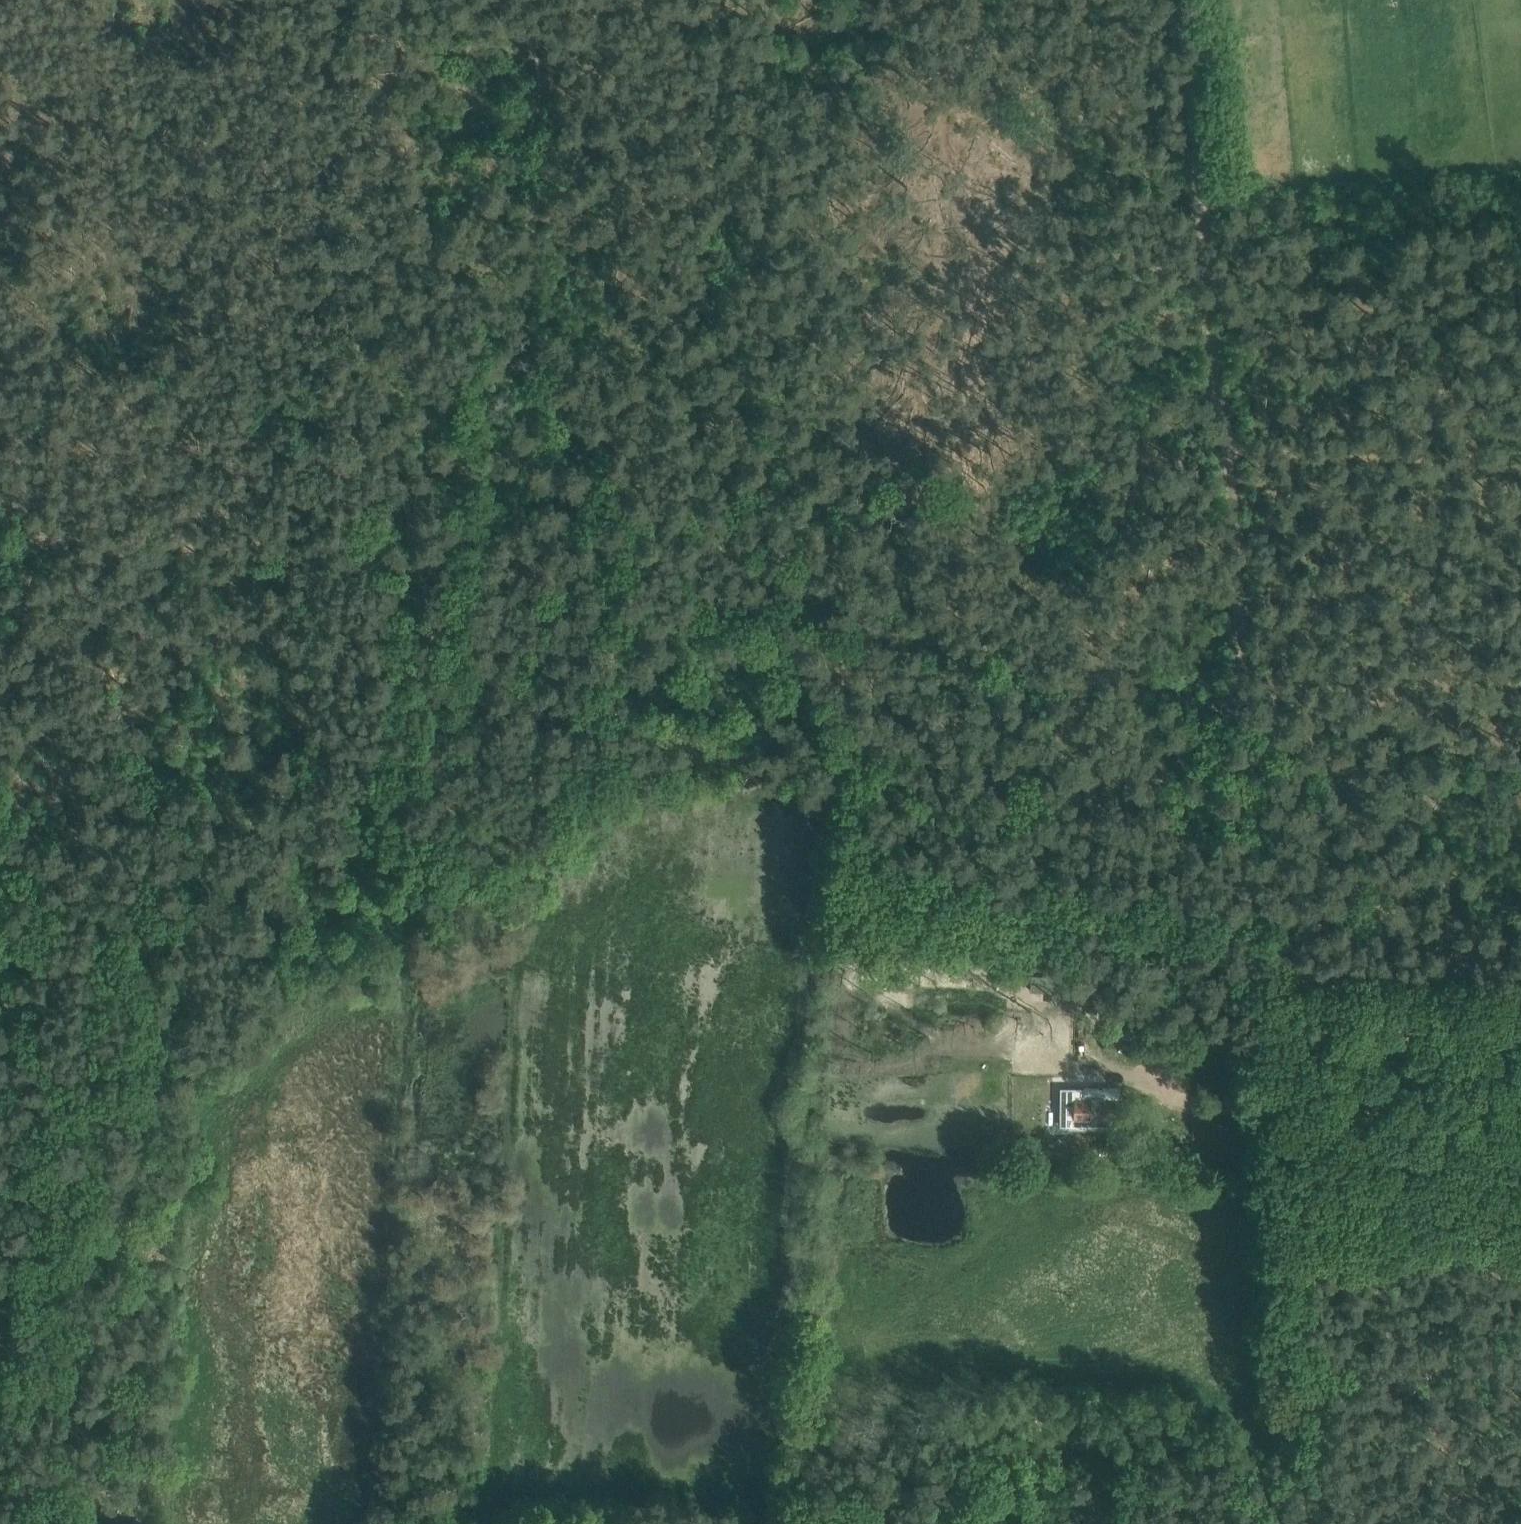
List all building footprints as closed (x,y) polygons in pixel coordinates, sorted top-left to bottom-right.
[(1061,1086),(1060,1103),(1074,1104),(1072,1126),(1098,1128),(1118,1129),(1120,1088),(1100,1087),(1084,1087),(1074,1086),(1061,1086)]
